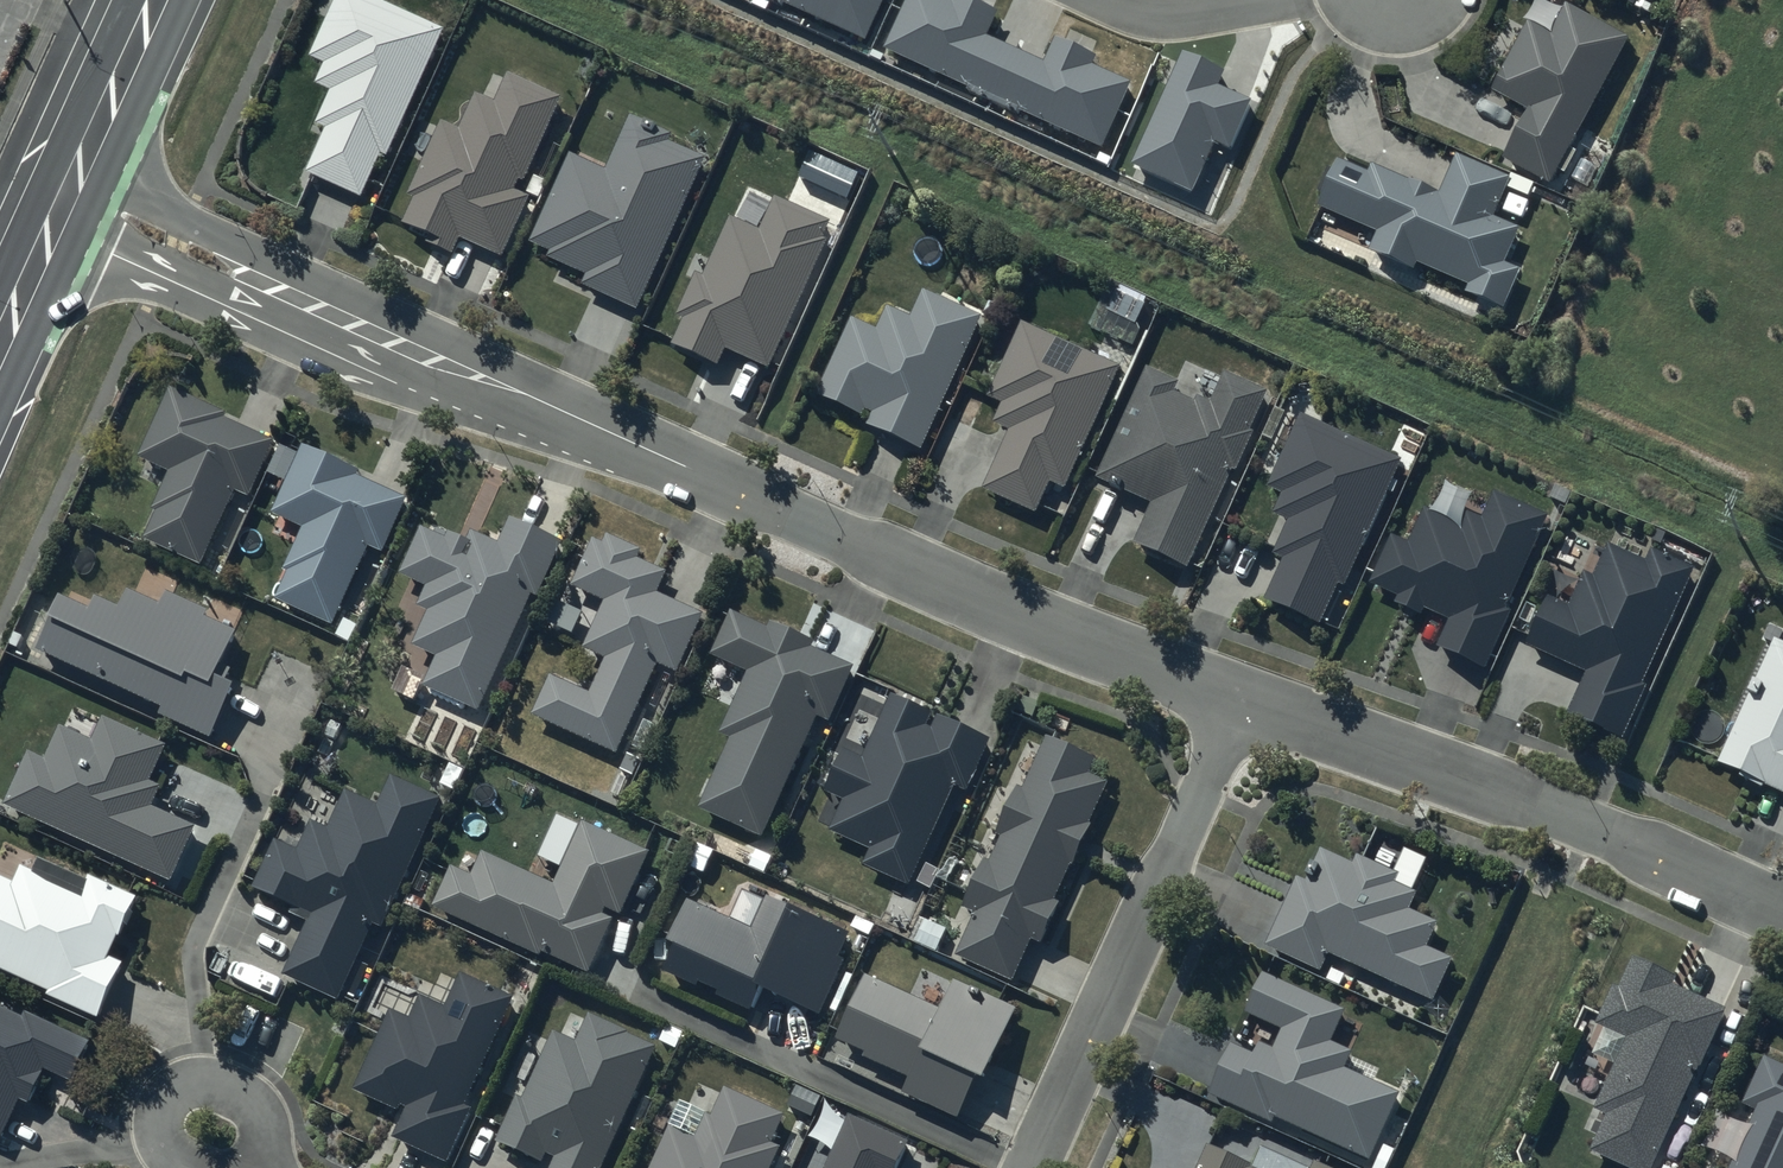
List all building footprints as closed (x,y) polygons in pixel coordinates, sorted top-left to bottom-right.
[(368,0),(339,0),(311,62),(325,68),(316,87),(332,94),(316,129),(327,133),(307,178),(361,202),(381,158),(387,160),(444,34),(368,0)] [(863,41),(881,0),(768,0),(863,41)] [(950,21),(912,4),(887,57),(1100,154),(1129,90),(1060,59),(1052,77),(986,46),(998,20),(959,2),(950,21)] [(1552,38),(1531,26),(1497,87),(1536,109),(1511,155),(1550,176),(1627,37),(1570,6),(1552,38)] [(1215,84),(1176,68),(1134,168),(1191,192),(1213,139),(1227,145),(1240,113),(1208,100),(1215,84)] [(524,187),(561,102),(507,79),(496,105),(475,96),(459,132),(440,124),(407,202),(413,205),(403,229),(455,251),(458,242),(503,262),(528,203),(513,196),(518,185),(524,187)] [(671,138),(629,120),(605,175),(570,160),(531,248),(550,256),(547,263),(585,280),(580,290),(637,315),(703,164),(666,148),(671,138)] [(1370,177),(1341,164),(1324,204),(1384,230),(1376,250),(1416,268),(1422,255),(1479,280),(1475,289),(1503,302),(1517,270),(1502,264),(1517,228),(1492,217),(1509,179),(1458,157),(1441,196),(1374,167),(1370,177)] [(758,236),(730,224),(704,281),(697,277),(677,322),(683,324),(672,350),(677,352),(672,363),(713,381),(725,353),(770,373),(826,246),(822,244),(830,226),(773,202),(758,236)] [(879,336),(854,324),(818,402),(865,423),(868,416),(876,420),(870,433),(923,457),(984,324),(927,298),(915,325),(889,314),(879,336)] [(1121,371),(1023,325),(988,401),(1003,408),(993,428),(1011,436),(984,494),(1034,517),(1049,485),(1065,492),(1121,371)] [(1179,388),(1147,374),(1096,486),(1151,511),(1134,549),(1187,573),(1231,475),(1236,477),(1253,439),(1249,438),(1267,398),(1224,379),(1211,408),(1200,403),(1198,408),(1174,397),(1179,388)] [(231,418),(174,392),(143,461),(174,475),(157,513),(160,514),(147,543),(205,569),(239,495),(252,501),(278,443),(229,421),(231,418)] [(1405,465),(1305,420),(1272,494),(1286,500),(1276,520),(1292,528),(1277,560),(1287,565),(1268,607),(1322,631),(1342,588),(1348,591),(1405,465)] [(365,472),(309,447),(276,518),(308,532),(289,573),(294,575),(281,604),(336,629),(372,551),(386,557),(411,503),(362,480),(365,472)] [(1547,521),(1494,497),(1483,523),(1463,515),(1459,526),(1424,510),(1408,546),(1393,539),(1370,590),(1451,626),(1439,652),(1486,672),(1511,618),(1505,615),(1547,521)] [(452,543),(428,532),(407,579),(431,590),(421,611),(434,617),(419,651),(442,660),(428,692),(483,717),(535,600),(541,603),(566,547),(514,524),(504,548),(477,536),(473,546),(454,538),(452,543)] [(553,677),(535,717),(621,756),(660,668),(680,677),(707,616),(664,597),(672,577),(641,563),(646,552),(612,537),(607,546),(597,541),(575,589),(609,604),(588,651),(610,661),(594,696),(553,677)] [(1694,575),(1652,556),(1647,566),(1610,549),(1595,583),(1584,578),(1569,609),(1545,598),(1522,650),(1584,678),(1565,719),(1622,745),(1646,692),(1641,690),(1694,575)] [(72,606),(65,603),(40,659),(168,714),(163,724),(214,746),(238,690),(221,682),(247,620),(215,606),(211,615),(177,601),(181,591),(148,576),(138,599),(134,597),(125,617),(100,606),(99,609),(75,599),(72,606)] [(736,616),(715,659),(752,676),(724,738),(735,743),(703,811),(768,841),(823,724),(833,728),(860,672),(817,652),(820,646),(777,626),(773,634),(736,616)] [(1776,644),(1719,768),(1782,796),(1782,647),(1776,644)] [(937,715),(896,697),(867,761),(848,752),(829,795),(847,803),(832,836),(874,854),(867,872),(912,892),(957,791),(970,796),(995,741),(944,719),(938,732),(931,729),(937,715)] [(49,764),(32,756),(6,811),(174,889),(201,832),(157,812),(165,793),(153,787),(170,751),(106,721),(95,744),(64,730),(49,764)] [(1105,763),(1054,741),(1031,791),(1024,788),(1002,836),(1008,839),(996,864),(990,861),(967,913),(981,918),(963,959),(1020,984),(1038,945),(1047,949),(1065,908),(1060,906),(1078,866),(1080,868),(1098,829),(1095,827),(1112,787),(1097,780),(1105,763)] [(445,804),(394,781),(381,809),(348,794),(330,834),(314,826),(301,854),(279,844),(257,891),(300,910),(295,920),(311,927),(287,980),(343,1006),(378,931),(385,934),(445,804)] [(458,870),(438,911),(547,962),(550,956),(594,977),(620,923),(609,918),(612,913),(625,919),(655,856),(588,824),(558,887),(489,854),(477,879),(458,870)] [(1323,980),(1332,960),(1436,1009),(1456,967),(1430,955),(1442,931),(1412,917),(1420,900),(1398,890),(1402,881),(1361,862),(1357,872),(1324,857),(1309,889),(1298,884),(1266,953),(1323,980)] [(55,995),(52,1001),(105,1024),(129,968),(114,961),(123,941),(126,942),(143,903),(95,881),(93,885),(46,864),(40,877),(26,871),(19,887),(0,878),(0,971),(55,995)] [(764,931),(698,902),(677,951),(684,954),(673,979),(759,1016),(769,993),(828,1019),(851,965),(844,962),(854,939),(776,904),(764,931)] [(940,955),(951,932),(924,919),(913,943),(940,955)] [(1726,1012),(1674,989),(1678,981),(1634,961),(1620,991),(1614,988),(1595,1029),(1628,1043),(1596,1114),(1608,1119),(1592,1154),(1623,1167),(1656,1167),(1726,1012)] [(471,1109),(519,1001),(466,977),(451,1011),(426,1000),(416,1022),(395,1013),(358,1095),(404,1116),(407,1109),(411,1111),(397,1143),(452,1167),(477,1112),(471,1109)] [(947,1015),(872,980),(842,1044),(871,1058),(869,1063),(913,1084),(906,1098),(962,1125),(983,1081),(990,1084),(1023,1012),(961,984),(947,1015)] [(1346,1017),(1265,980),(1247,1020),(1283,1036),(1275,1055),(1261,1049),(1256,1060),(1234,1050),(1210,1102),(1274,1131),(1277,1125),(1369,1167),(1400,1099),(1345,1074),(1352,1058),(1332,1048),(1346,1017)] [(5,1146),(24,1105),(34,1109),(51,1073),(76,1085),(95,1044),(0,1001),(0,1143),(5,1146)] [(662,1052),(632,1038),(633,1036),(593,1017),(580,1046),(560,1037),(528,1104),(521,1101),(499,1147),(545,1167),(548,1167),(552,1159),(559,1163),(557,1167),(608,1167),(662,1052)] [(1758,1116),(1735,1167),(1782,1167),(1782,1073),(1764,1064),(1744,1109),(1758,1116)] [(785,1153),(777,1149),(791,1120),(730,1093),(716,1123),(709,1120),(699,1142),(673,1131),(656,1167),(778,1167),(785,1153)] [(914,1150),(852,1122),(831,1167),(905,1167),(914,1150)] [(1210,1151),(1201,1167),(1246,1167),(1210,1151)]
